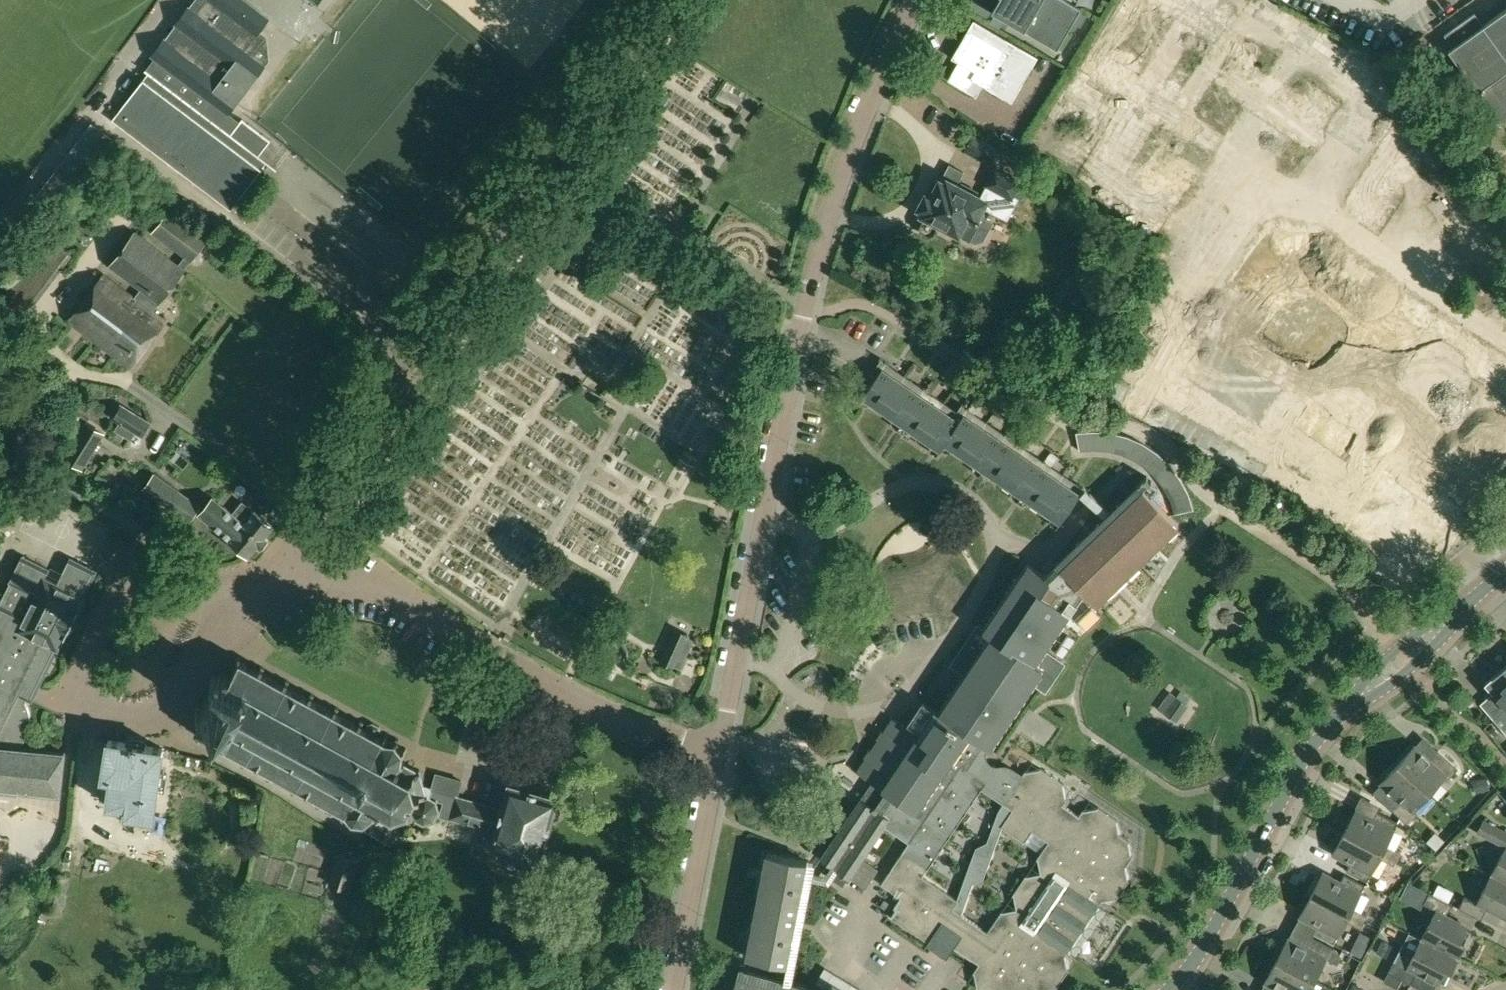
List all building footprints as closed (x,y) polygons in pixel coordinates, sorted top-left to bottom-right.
[(152,55),(208,97),(228,112),(269,59),(268,48),(262,44),(261,36),(257,33),(269,17),(246,0),(194,0),(152,55)] [(1068,0),(999,0),(993,11),(1058,49),(1081,8),(1068,0)] [(1279,8),(1273,19),(1280,23),(1286,12),(1279,8)] [(1444,34),(1453,46),(1449,49),(1477,89),(1469,95),(1486,119),(1492,115),(1499,124),(1505,119),(1505,8),(1483,24),(1475,13),(1444,34)] [(1286,12),(1280,23),(1288,27),(1293,16),(1286,12)] [(952,57),(961,63),(952,78),(976,92),(981,83),(1012,101),(1038,56),(974,19),(952,57)] [(1317,29),(1312,39),(1319,43),(1324,33),(1317,29)] [(1324,33),(1319,43),(1326,47),(1332,36),(1324,33)] [(1088,60),(1061,104),(1082,118),(1096,96),(1107,103),(1121,81),(1088,60)] [(144,79),(112,120),(231,210),(262,168),(267,162),(277,169),(277,168),(260,155),(271,140),(242,119),(231,133),(146,69),(146,70),(149,72),(144,79)] [(1075,151),(1074,152),(1092,165),(1115,132),(1097,120),(1082,141),(1075,151)] [(1115,132),(1092,165),(1109,177),(1132,145),(1115,132)] [(990,167),(999,150),(973,136),(964,153),(990,167)] [(1075,137),(1068,146),(1075,151),(1082,141),(1075,137)] [(1132,145),(1109,177),(1127,190),(1150,157),(1132,145)] [(1150,157),(1127,190),(1145,202),(1168,170),(1150,157)] [(923,218),(920,224),(921,231),(929,235),(935,232),(940,222),(977,242),(984,239),(993,222),(981,216),(986,207),(1007,218),(1025,185),(994,169),(986,184),(987,185),(979,200),(973,197),(976,191),(962,184),(960,187),(956,185),(964,171),(949,163),(931,198),(926,195),(920,207),(925,210),(922,217),(923,218)] [(1168,170),(1145,202),(1163,215),(1186,183),(1168,170)] [(1073,177),(1066,187),(1073,191),(1080,181),(1073,177)] [(1080,181),(1073,191),(1079,196),(1086,186),(1080,181)] [(1109,202),(1102,212),(1108,216),(1115,207),(1109,202)] [(104,273),(68,320),(131,367),(166,321),(153,311),(185,268),(190,261),(209,236),(170,207),(152,231),(184,256),(178,265),(135,232),(110,264),(141,288),(134,297),(104,273)] [(1115,207),(1108,216),(1115,221),(1122,211),(1115,207)] [(1144,227),(1137,237),(1144,241),(1151,232),(1144,227)] [(1151,232),(1144,241),(1150,246),(1157,236),(1151,232)] [(1410,243),(1406,250),(1416,256),(1420,250),(1410,243)] [(1406,250),(1402,257),(1412,263),(1416,256),(1406,250)] [(1180,252),(1173,262),(1179,266),(1186,257),(1180,252)] [(1334,252),(1319,275),(1355,297),(1369,275),(1334,252)] [(1186,257),(1179,266),(1186,271),(1193,261),(1186,257)] [(1396,266),(1392,273),(1402,279),(1406,272),(1396,266)] [(1392,273),(1387,280),(1398,286),(1402,279),(1392,273)] [(1382,289),(1377,296),(1388,302),(1392,295),(1382,289)] [(1090,300),(1100,305),(1103,298),(1093,293),(1090,300)] [(1377,296),(1373,302),(1383,309),(1388,302),(1377,296)] [(1305,298),(1291,321),(1326,343),(1341,320),(1305,298)] [(1367,312),(1363,318),(1373,325),(1377,318),(1367,312)] [(1494,312),(1485,320),(1491,326),(1500,318),(1494,312)] [(1363,318),(1359,325),(1369,332),(1373,325),(1363,318)] [(1485,320),(1476,328),(1481,334),(1491,326),(1485,320)] [(1353,335),(1349,341),(1359,348),(1363,341),(1353,335)] [(1349,341),(1344,348),(1355,354),(1359,348),(1349,341)] [(1438,361),(1429,369),(1434,375),(1443,367),(1438,361)] [(859,402),(864,405),(873,404),(891,416),(893,427),(903,432),(912,430),(929,442),(931,450),(936,455),(941,449),(945,450),(953,449),(972,462),(974,472),(984,478),(992,476),(1011,489),(1013,497),(1023,504),(1029,502),(1049,515),(1051,524),(1057,527),(1080,492),(964,413),(960,419),(882,367),(859,402)] [(1429,369),(1420,376),(1425,382),(1434,375),(1429,369)] [(121,403),(111,418),(119,423),(115,430),(131,440),(136,432),(143,437),(153,422),(121,403)] [(1310,418),(1304,427),(1312,432),(1318,423),(1310,418)] [(65,456),(64,458),(79,468),(83,470),(105,433),(104,432),(87,422),(86,421),(85,422),(65,456)] [(1318,423),(1312,432),(1321,437),(1326,428),(1318,423)] [(1326,428),(1321,437),(1329,442),(1330,441),(1334,433),(1326,428)] [(1171,500),(1175,513),(1193,509),(1188,492),(1180,477),(1170,463),(1157,452),(1143,442),(1127,435),(1119,434),(1110,431),(1093,430),(1076,432),(1080,450),(1094,449),(1108,450),(1121,453),(1134,459),(1146,466),(1156,476),(1165,487),(1171,500)] [(1334,433),(1330,441),(1341,448),(1346,440),(1334,433)] [(142,490),(156,499),(190,523),(202,505),(154,472),(142,490)] [(1062,620),(1069,624),(1092,599),(1096,604),(1109,591),(1105,587),(1121,571),(1125,576),(1149,553),(1145,548),(1162,533),(1166,537),(1178,525),(1143,488),(1137,493),(1137,496),(1110,522),(1107,522),(1096,532),(1096,535),(1069,561),(1067,561),(1063,565),(1059,560),(1044,574),(1049,578),(1028,564),(983,631),(991,636),(922,738),(892,718),(857,770),(872,781),(821,856),(850,875),(888,819),(913,836),(881,883),(901,896),(889,914),(930,942),(943,924),(959,935),(952,945),(979,963),(975,971),(976,986),(982,989),(1041,989),(1056,988),(1069,968),(1065,954),(1101,901),(1116,898),(1129,879),(1125,865),(1132,855),(1129,840),(1119,833),(1117,819),(1040,767),(1025,770),(989,747),(1043,667),(1035,662),(1062,620)] [(199,515),(229,539),(229,540),(249,556),(257,546),(261,548),(268,539),(265,536),(274,526),(254,510),(254,511),(242,502),(233,513),(213,497),(199,515)] [(60,794),(65,753),(21,749),(21,746),(24,744),(26,740),(27,738),(29,733),(30,729),(30,725),(30,721),(30,717),(30,713),(29,709),(28,706),(26,703),(27,699),(32,701),(33,700),(39,688),(57,651),(58,652),(86,597),(84,596),(97,571),(70,558),(58,583),(46,578),(50,569),(23,555),(9,583),(10,584),(0,604),(0,603),(0,788),(60,794)] [(677,629),(669,647),(681,653),(688,635),(677,629)] [(201,730),(195,732),(197,736),(202,734),(219,743),(216,749),(218,749),(217,751),(218,751),(219,750),(220,751),(223,745),(244,757),(241,762),(245,764),(248,759),(269,770),(266,776),(270,778),(273,772),(294,784),(291,789),(295,791),(297,786),(318,797),(316,803),(319,805),(322,799),(328,803),(327,805),(323,806),(325,812),(332,815),(337,814),(336,810),(337,808),(343,811),(340,816),(344,818),(347,813),(352,819),(350,823),(353,825),(355,821),(363,821),(364,826),(366,825),(367,830),(392,843),(394,839),(397,840),(399,835),(397,834),(399,830),(397,823),(414,818),(415,819),(416,818),(423,822),(422,824),(426,825),(426,822),(433,820),(435,822),(437,820),(435,818),(439,812),(442,812),(445,801),(437,798),(431,794),(432,789),(431,786),(424,784),(421,774),(423,773),(420,769),(418,770),(413,768),(416,763),(410,760),(407,765),(406,764),(406,763),(402,760),(403,752),(408,751),(407,748),(402,749),(397,743),(399,739),(396,737),(394,741),(386,740),(389,735),(385,733),(383,738),(377,735),(378,733),(382,732),(380,726),(373,722),(367,724),(369,728),(367,730),(362,727),(364,722),(361,719),(358,725),(337,713),(340,708),(336,706),(333,711),(312,700),(315,695),(311,693),(308,698),(287,686),(290,681),(286,679),(283,684),(262,673),(265,668),(261,666),(258,671),(242,662),(240,656),(236,657),(238,663),(230,677),(230,676),(226,674),(224,675),(225,673),(221,671),(218,676),(217,676),(212,674),(210,677),(214,680),(213,682),(214,686),(216,687),(213,692),(212,691),(211,693),(212,694),(210,699),(208,697),(204,699),(202,701),(198,699),(196,703),(201,705),(201,706),(202,707),(199,712),(203,714),(205,709),(211,712),(201,730)] [(1480,704),(1505,735),(1505,669),(1505,668),(1485,684),(1493,694),(1480,704)] [(1170,693),(1158,709),(1176,722),(1188,706),(1186,704),(1176,698),(1170,693)] [(1498,733),(1492,726),(1489,729),(1495,736),(1498,733)] [(109,740),(103,775),(112,776),(109,803),(127,805),(127,812),(154,815),(163,748),(109,739),(109,740)] [(1414,745),(1397,764),(1429,793),(1438,782),(1446,789),(1452,781),(1449,778),(1457,768),(1437,750),(1429,759),(1414,745)] [(1380,782),(1381,784),(1395,797),(1388,805),(1407,824),(1415,815),(1411,812),(1429,793),(1397,764),(1380,782)] [(432,789),(431,794),(437,798),(445,801),(442,812),(441,815),(497,831),(493,845),(505,848),(503,856),(538,865),(551,820),(553,821),(559,817),(562,807),(558,801),(556,800),(557,798),(510,784),(503,809),(457,796),(462,781),(437,774),(432,789)] [(1476,793),(1489,789),(1486,779),(1473,782),(1476,793)] [(1356,809),(1344,831),(1397,859),(1400,854),(1385,846),(1397,822),(1377,811),(1373,818),(1356,809)] [(1477,832),(1505,846),(1491,874),(1505,882),(1505,833),(1483,821),(1477,832)] [(1344,831),(1332,854),(1350,863),(1346,870),(1366,881),(1379,857),(1394,865),(1397,859),(1344,831)] [(1427,841),(1436,850),(1445,841),(1435,832),(1427,841)] [(339,851),(328,883),(349,890),(359,858),(339,851)] [(747,956),(787,964),(808,860),(767,852),(747,956)] [(1414,853),(1408,864),(1418,869),(1424,858),(1414,853)] [(1409,879),(1414,869),(1404,864),(1399,874),(1409,879)] [(1323,871),(1311,893),(1364,922),(1366,916),(1352,908),(1364,885),(1344,874),(1340,881),(1323,871)] [(1477,904),(1464,897),(1459,908),(1479,918),(1483,907),(1501,916),(1502,912),(1505,914),(1505,882),(1491,874),(1477,904)] [(1444,882),(1440,890),(1455,898),(1460,889),(1444,882)] [(1401,899),(1409,903),(1417,887),(1409,883),(1401,899)] [(1421,938),(1458,957),(1472,929),(1443,914),(1449,903),(1429,892),(1423,904),(1435,910),(1421,938)] [(1311,893),(1299,916),(1316,925),(1313,932),(1333,943),(1346,920),(1360,928),(1364,922),(1311,893)] [(1381,894),(1375,904),(1387,910),(1392,900),(1381,894)] [(1287,937),(1275,958),(1314,980),(1326,958),(1337,964),(1340,958),(1335,950),(1312,936),(1306,948),(1287,937)] [(1375,963),(1389,970),(1383,982),(1396,989),(1401,979),(1422,989),(1433,989),(1437,984),(1443,987),(1458,957),(1421,938),(1414,952),(1401,946),(1388,939),(1375,963)] [(1262,989),(1309,989),(1314,980),(1275,958),(1263,982),(1266,984),(1262,989)] [(738,973),(733,989),(797,989),(738,973)] [(843,988),(832,982),(827,989),(842,989),(843,988)]
